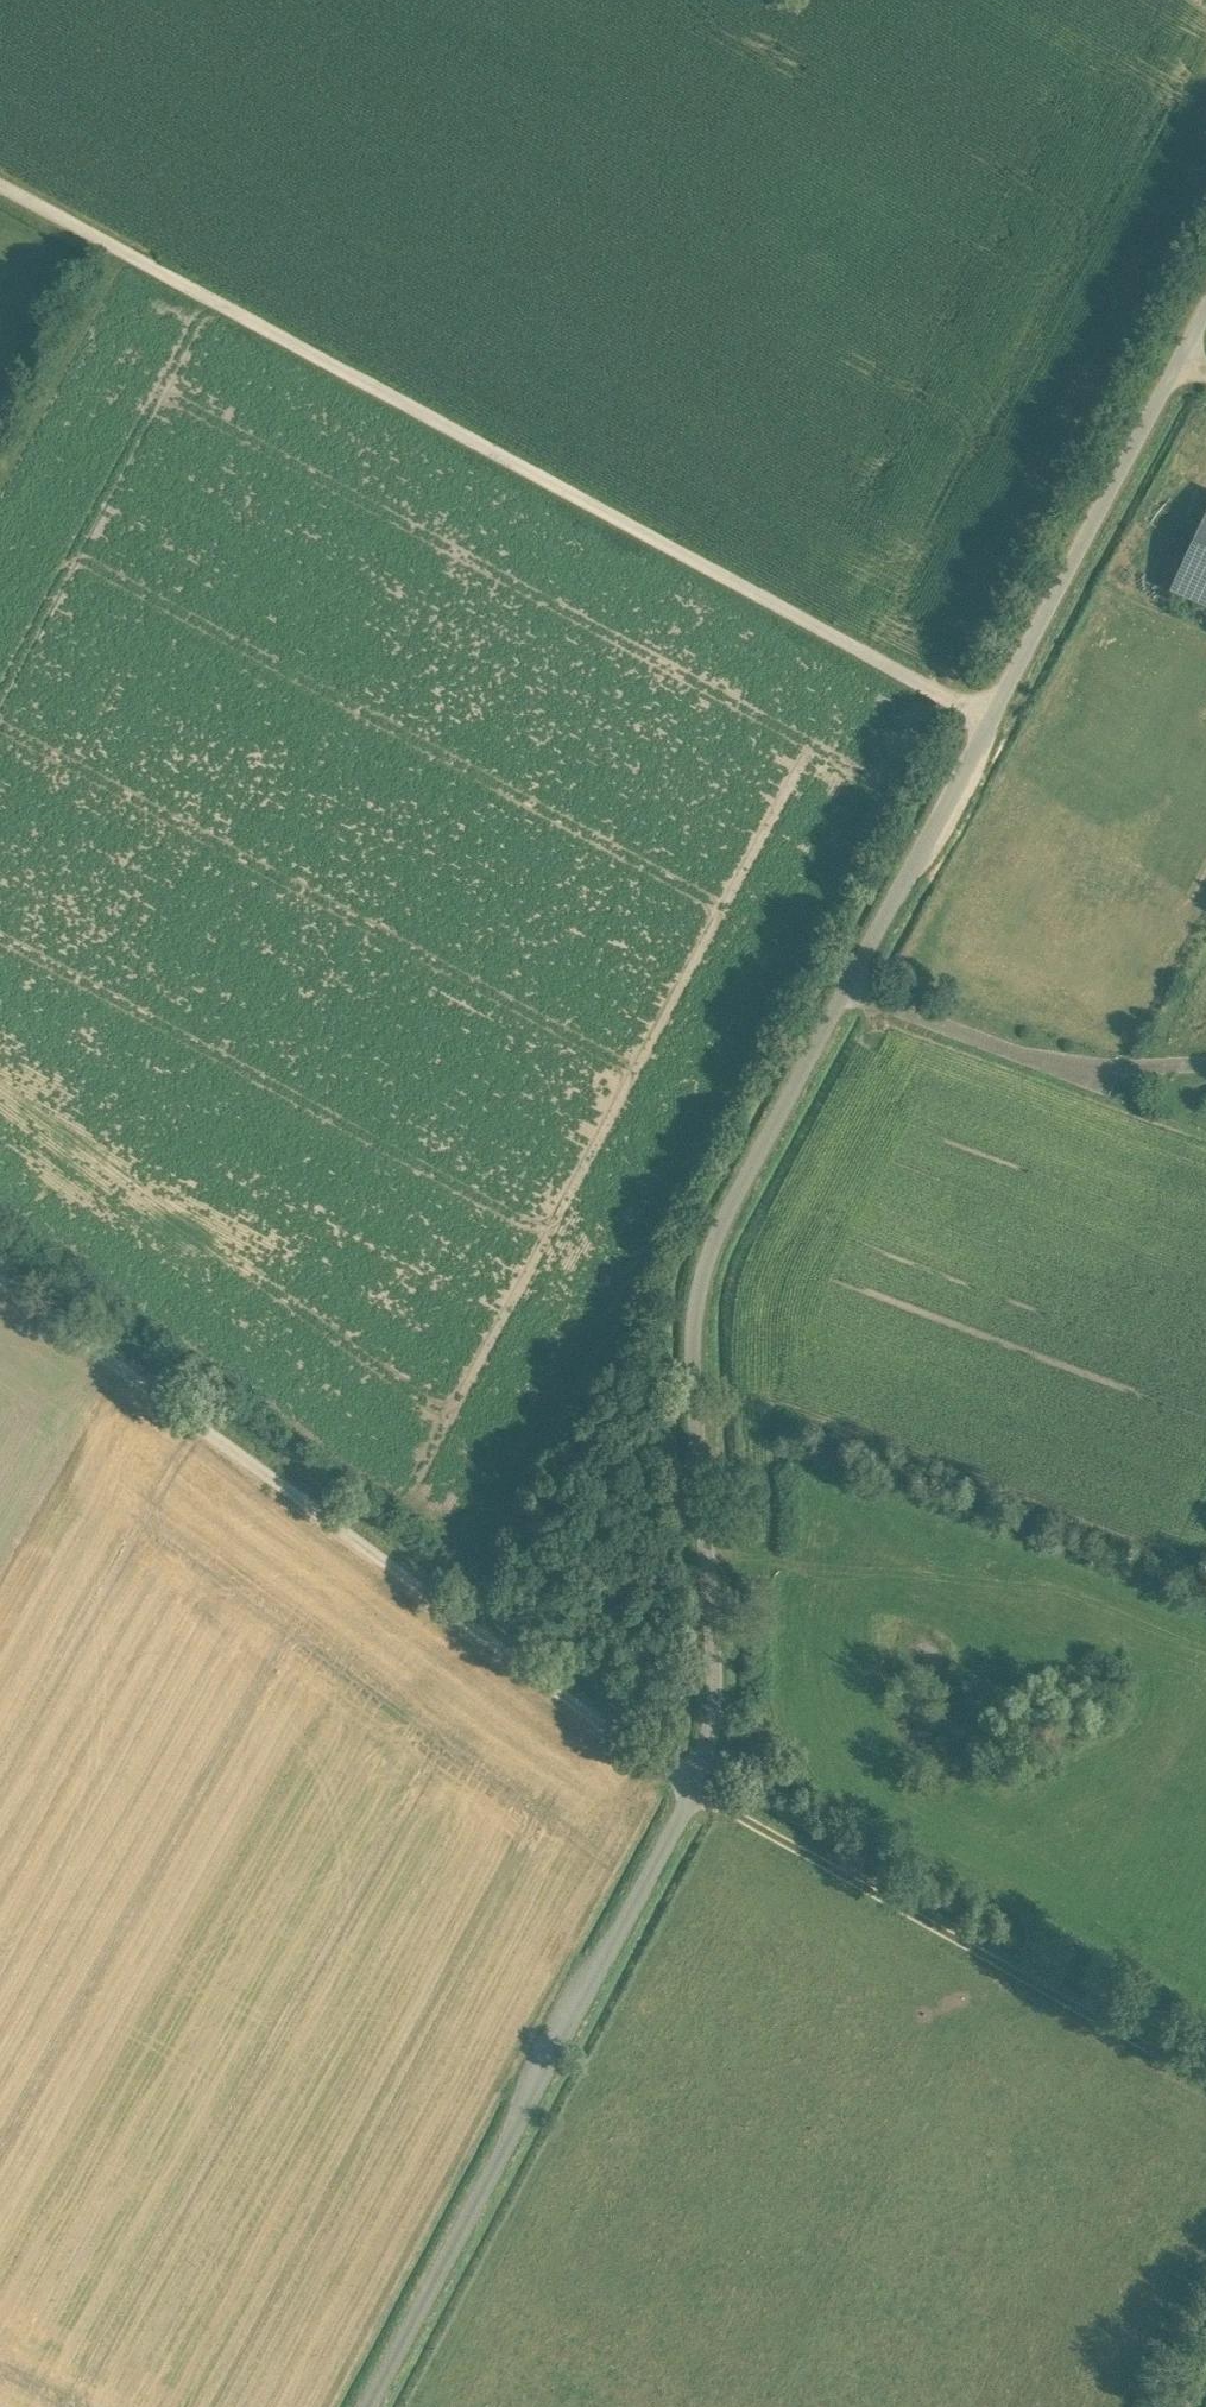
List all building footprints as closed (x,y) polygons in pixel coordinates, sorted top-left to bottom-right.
[(1171,592),(1205,609),(1205,516),(1171,592)]
